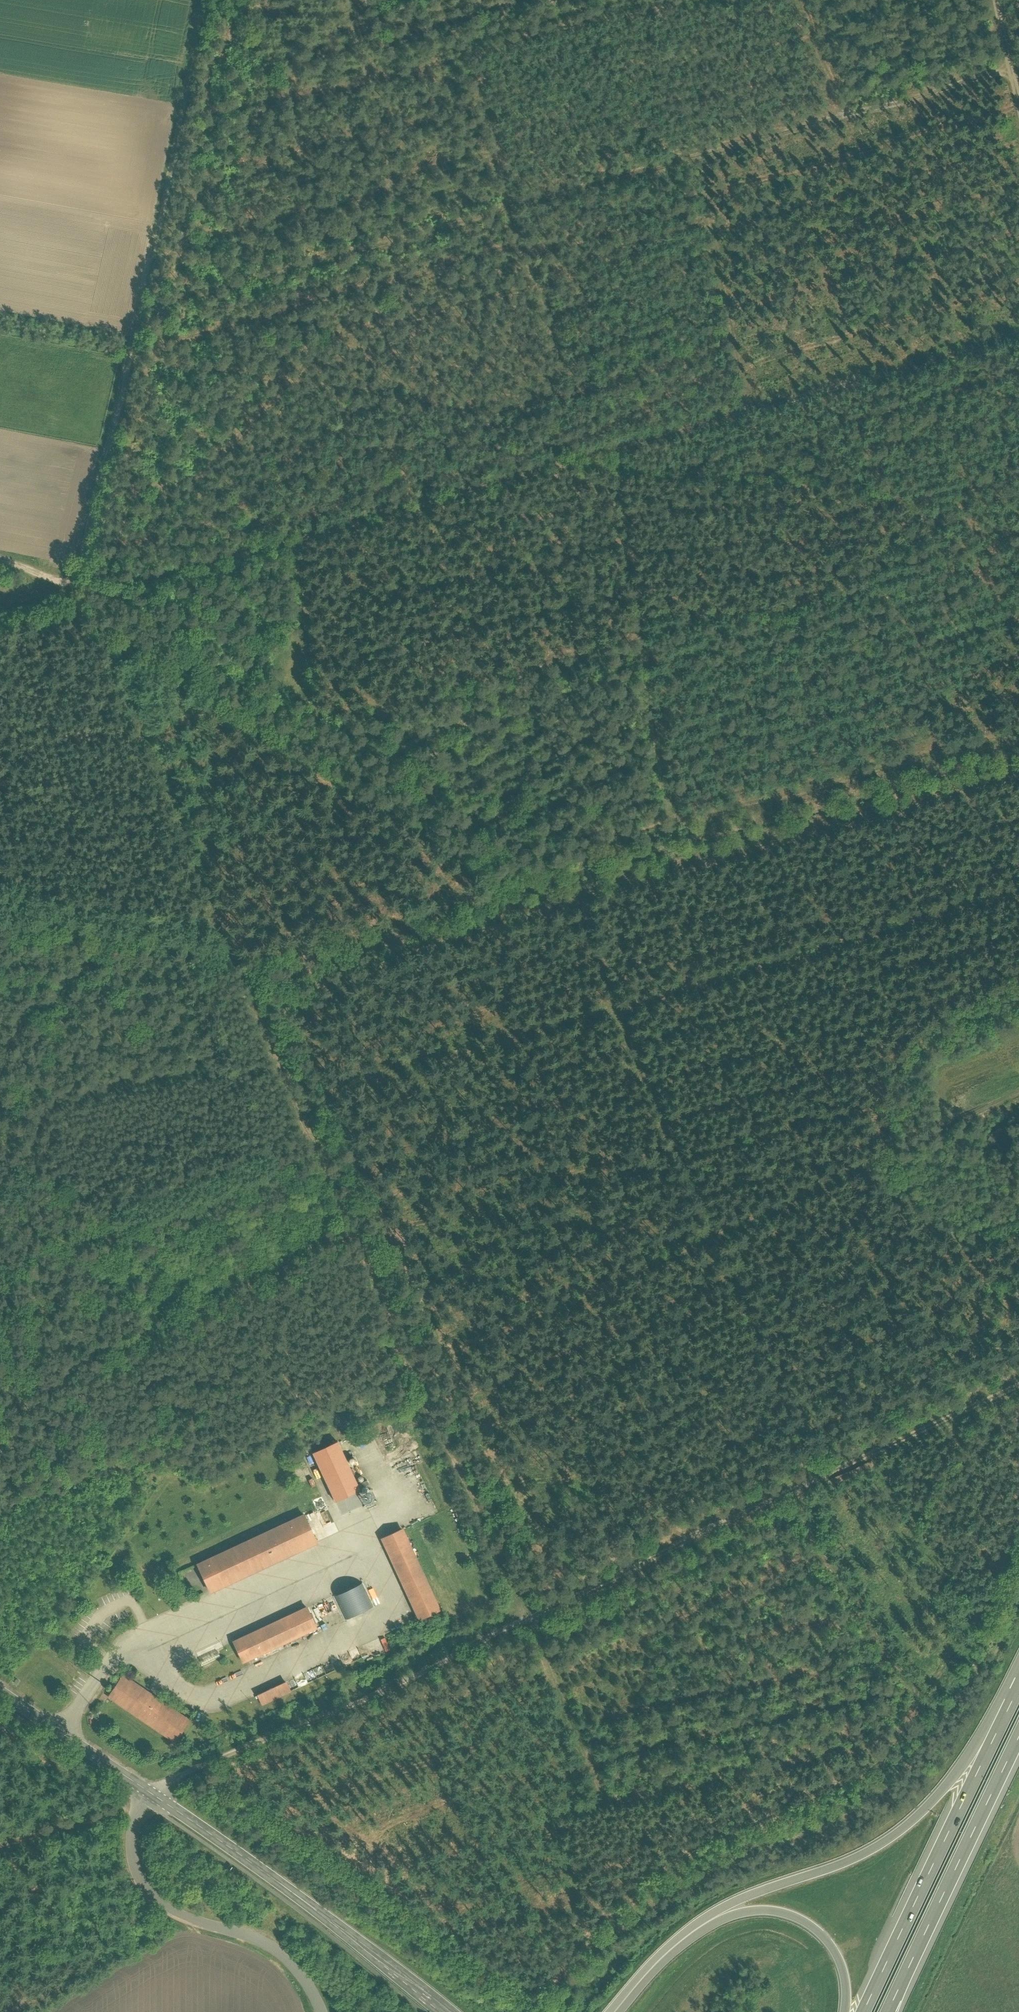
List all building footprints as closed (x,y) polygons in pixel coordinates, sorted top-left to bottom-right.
[(312,1453),(335,1503),(361,1490),(338,1441),(312,1453)] [(303,1517),(195,1566),(210,1596),(317,1547),(303,1517)] [(403,1529),(380,1539),(418,1621),(440,1610),(403,1529)] [(361,1584),(336,1597),(346,1620),(373,1607),(361,1584)] [(232,1643),(243,1665),(317,1630),(307,1608),(232,1643)] [(386,1635),(380,1637),(384,1651),(390,1649),(386,1635)] [(108,1697),(174,1743),(190,1719),(123,1674),(108,1697)] [(257,1698),(261,1707),(290,1693),(286,1684),(257,1698)] [(241,1691),(231,1695),(239,1711),(249,1707),(241,1691)]
